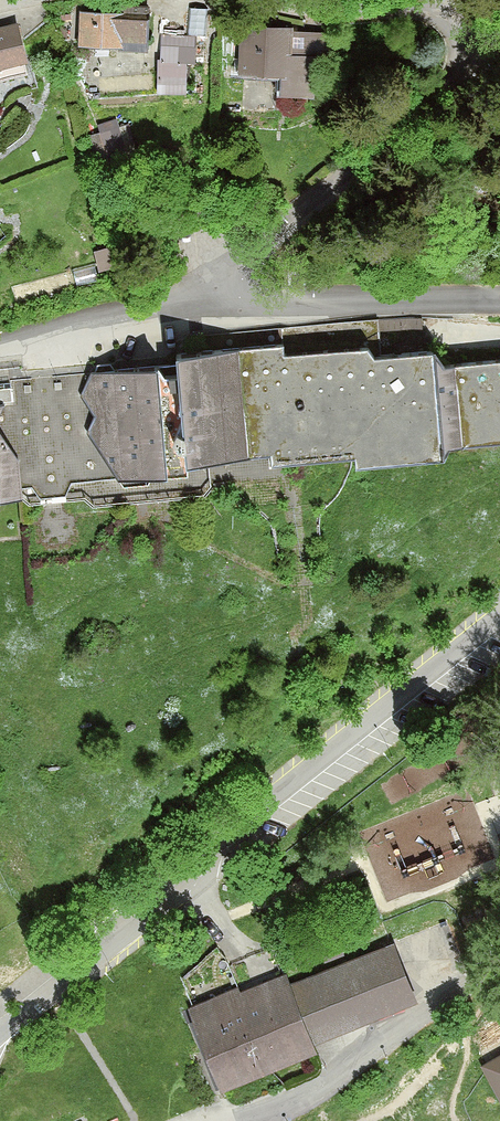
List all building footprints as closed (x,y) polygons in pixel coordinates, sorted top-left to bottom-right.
[(161,12),(160,101),(198,101),(199,13),(161,12)] [(31,72),(13,13),(0,17),(0,82),(31,72)] [(152,16),(83,14),(82,56),(151,57),(152,16)] [(294,35),(243,34),(242,85),(284,85),(284,112),(319,112),(320,62),(294,62),(294,35)] [(7,506),(211,470),(291,466),(462,459),(499,451),(499,367),(456,373),(285,356),(187,363),(0,385),(0,432),(7,506)] [(287,973),(190,1011),(221,1089),(318,1050),(315,1042),(418,1001),(394,941),(291,983),(287,973)] [(487,1065),(499,1088),(499,1057),(487,1065)]
